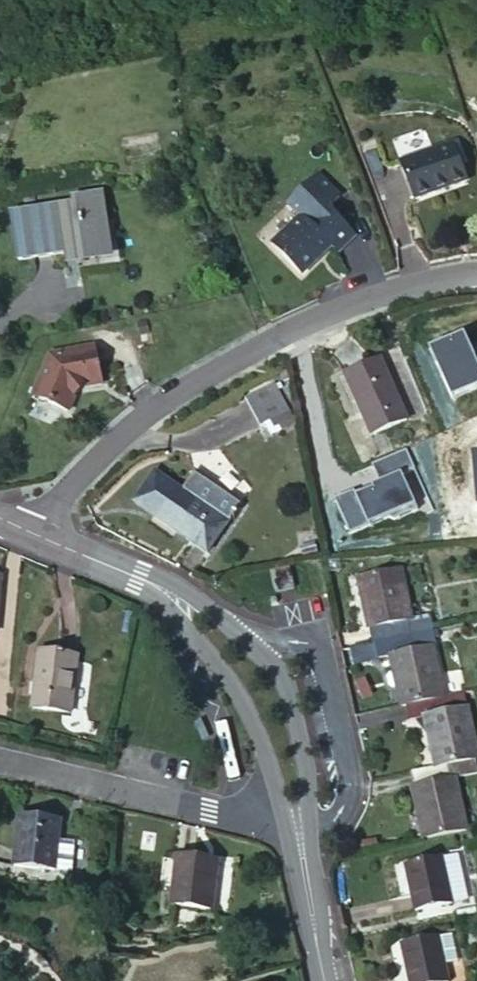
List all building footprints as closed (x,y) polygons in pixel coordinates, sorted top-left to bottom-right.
[(401,162),(415,199),(466,179),(452,142),(401,162)] [(11,211),(18,257),(67,251),(66,248),(75,247),(76,254),(104,250),(99,218),(106,218),(102,191),(77,195),(78,201),(11,211)] [(320,199),(272,245),(301,275),(319,258),(317,256),(329,244),(337,252),(355,234),(320,199)] [(96,348),(54,357),(36,400),(72,415),(82,391),(105,386),(96,348)] [(380,359),(344,375),(371,436),(407,420),(380,359)] [(275,383),(246,399),(261,427),(267,423),(289,411),(275,383)] [(296,422),(289,411),(267,423),(273,435),(296,422)] [(156,470),(134,503),(207,552),(240,504),(201,477),(196,485),(190,481),(185,489),(156,470)] [(201,477),(195,474),(190,481),(196,485),(201,477)] [(271,571),(275,592),(293,588),(289,567),(271,571)] [(374,643),(432,630),(429,615),(410,619),(399,569),(358,577),(363,600),(369,598),(371,608),(365,609),(369,628),(371,628),(374,643)] [(407,705),(445,696),(434,645),(435,645),(432,630),(374,643),(377,658),(390,655),(394,672),(398,686),(402,706),(407,705)] [(40,652),(32,707),(70,713),(78,657),(40,652)] [(398,686),(394,672),(390,673),(386,677),(388,685),(393,687),(398,686)] [(463,692),(445,696),(407,705),(411,720),(425,717),(436,767),(476,758),(476,756),(463,692)] [(417,806),(422,805),(424,815),(419,816),(424,838),(466,829),(454,778),(476,773),(476,763),(476,758),(436,767),(412,772),(415,787),(412,787),(417,806)] [(60,819),(19,814),(14,864),(71,871),(75,841),(57,839),(60,819)] [(441,858),(447,887),(463,884),(457,854),(441,858)] [(212,908),(218,861),(177,856),(170,903),(212,908)] [(406,866),(416,910),(451,902),(447,887),(441,858),(406,866)] [(447,887),(451,902),(467,899),(463,884),(447,887)] [(451,934),(438,938),(443,964),(457,961),(451,934)] [(405,960),(408,974),(410,980),(448,980),(443,964),(438,938),(402,946),(405,960)]
